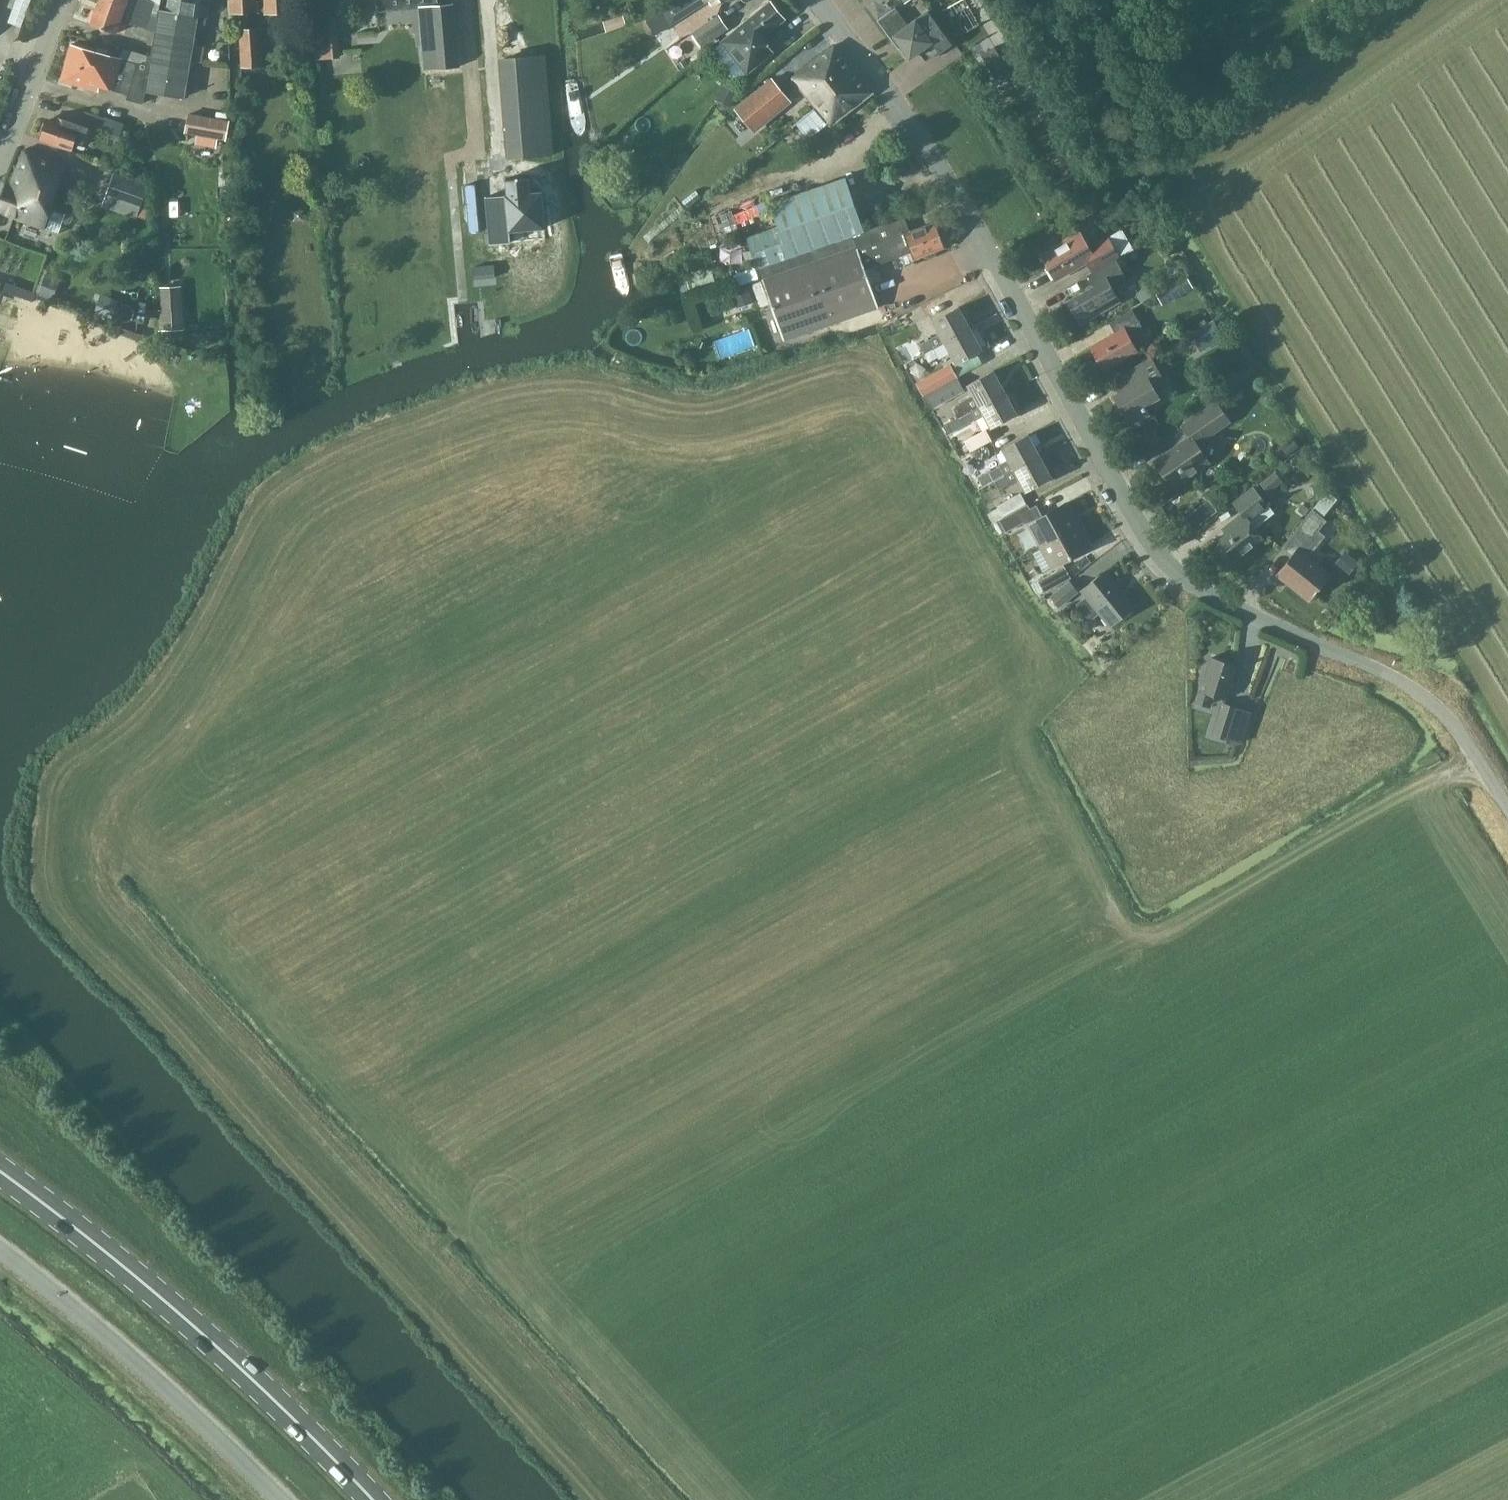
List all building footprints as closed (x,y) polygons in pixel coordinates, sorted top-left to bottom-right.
[(124,7),(104,0),(100,0),(91,26),(115,34),(120,19),(154,30),(156,19),(124,7)] [(124,7),(156,19),(159,3),(150,0),(104,0),(124,7)] [(209,0),(168,0),(166,12),(158,11),(153,44),(152,52),(151,56),(146,91),(185,97),(197,16),(207,17),(209,0)] [(231,12),(257,11),(257,0),(230,0),(231,12)] [(378,8),(380,10),(388,10),(387,0),(377,0),(378,8)] [(430,5),(429,5),(433,45),(422,45),(424,69),(458,67),(453,3),(437,4),(437,0),(429,0),(430,5)] [(661,8),(671,24),(679,19),(703,3),(701,0),(670,0),(668,1),(669,3),(661,8)] [(745,71),(771,50),(760,35),(784,17),(770,0),(720,40),(745,71)] [(660,7),(643,17),(654,35),(671,24),(661,8),(660,7)] [(897,12),(884,21),(909,58),(922,49),(929,58),(951,42),(927,11),(916,19),(915,18),(907,24),(895,7),(894,8),(897,12)] [(701,47),(728,29),(718,14),(691,33),(701,47)] [(315,58),(338,57),(335,15),(312,17),(315,58)] [(241,67),(262,66),(260,26),(239,28),(241,67)] [(70,44),(60,81),(98,91),(99,86),(127,94),(127,99),(143,103),(146,91),(151,56),(128,49),(124,48),(121,58),(70,44)] [(830,83),(850,67),(833,44),(791,77),(815,107),(832,93),(834,90),(833,86),(830,83)] [(514,157),(553,153),(543,53),(504,57),(514,157)] [(675,63),(679,69),(687,64),(683,58),(675,63)] [(991,59),(977,67),(994,97),(1008,89),(991,59)] [(815,107),(795,122),(808,139),(815,133),(828,123),(831,127),(872,94),(870,92),(850,67),(830,83),(833,86),(834,90),(832,93),(815,107)] [(731,73),(721,86),(734,95),(744,82),(731,73)] [(753,132),(790,101),(772,78),(734,109),(753,132)] [(730,107),(735,97),(720,89),(715,99),(730,107)] [(70,149),(74,141),(74,139),(88,144),(93,128),(92,128),(92,126),(101,129),(99,134),(119,141),(124,123),(105,116),(104,118),(84,111),(80,123),(63,117),(62,118),(57,117),(56,121),(47,118),(45,122),(39,137),(70,149)] [(225,139),(228,120),(188,113),(185,132),(225,139)] [(602,128),(595,132),(599,140),(606,135),(602,128)] [(804,142),(815,156),(826,147),(815,133),(808,139),(804,142)] [(0,198),(0,213),(42,229),(58,234),(65,214),(49,209),(52,202),(65,165),(23,150),(10,187),(5,185),(0,198)] [(138,207),(146,182),(115,172),(107,197),(138,207)] [(509,193),(486,195),(491,242),(510,240),(509,227),(546,223),(542,187),(531,188),(529,175),(507,177),(509,193)] [(863,230),(845,177),(770,202),(778,225),(747,236),(759,268),(863,230)] [(915,258),(945,247),(936,222),(910,232),(905,218),(885,225),(884,223),(874,226),(863,230),(759,268),(784,341),(878,308),(864,269),(912,251),(915,258)] [(1094,271),(1114,259),(1118,257),(1106,236),(1087,247),(1079,231),(1064,240),(1062,236),(1058,235),(1046,242),(1045,246),(1047,249),(1041,253),(1056,278),(1088,260),(1094,271)] [(1109,284),(1123,276),(1114,259),(1094,271),(1089,274),(1096,286),(1068,302),(1080,323),(1119,301),(1109,284)] [(1171,299),(1193,287),(1187,276),(1165,288),(1171,299)] [(37,299),(51,304),(59,281),(45,277),(37,299)] [(31,300),(34,291),(5,280),(2,290),(31,300)] [(182,310),(181,285),(161,286),(162,310),(182,310)] [(753,302),(748,286),(731,292),(737,308),(753,302)] [(1139,302),(1151,296),(1146,288),(1135,295),(1139,302)] [(100,296),(94,316),(111,321),(117,302),(100,296)] [(925,353),(970,328),(958,306),(931,321),(938,333),(931,337),(920,343),(925,353)] [(1144,331),(1138,321),(1131,309),(1108,323),(1114,333),(1091,347),(1104,369),(1135,351),(1129,340),(1144,331)] [(1203,350),(1223,338),(1212,320),(1192,332),(1203,350)] [(970,328),(925,353),(929,362),(939,357),(948,351),(955,363),(982,348),(981,347),(986,344),(981,335),(976,338),(975,337),(970,328)] [(1152,386),(1164,380),(1151,357),(1129,370),(1136,381),(1114,393),(1131,423),(1148,413),(1143,405),(1158,396),(1152,386)] [(925,394),(957,376),(951,364),(945,367),(918,382),(925,394)] [(960,403),(953,407),(959,418),(1006,392),(994,370),(968,385),(973,394),(959,401),(960,403)] [(964,390),(963,388),(957,376),(925,394),(933,408),(964,390)] [(991,427),(1017,412),(1006,392),(959,418),(948,424),(952,431),(984,414),(991,427)] [(1196,444),(1229,422),(1215,401),(1182,424),(1190,436),(1154,459),(1172,486),(1208,461),(1196,444)] [(948,424),(943,427),(947,434),(952,431),(948,424)] [(985,429),(974,435),(980,446),(991,440),(985,429)] [(1015,469),(1040,455),(1028,433),(1002,447),(1008,458),(998,464),(999,465),(978,477),(983,486),(994,480),(994,481),(1015,469)] [(977,464),(997,452),(991,440),(980,446),(970,452),(977,464)] [(1281,449),(1286,456),(1298,447),(1292,440),(1281,449)] [(1025,490),(1051,476),(1040,455),(1015,469),(994,481),(998,488),(1008,482),(1010,484),(1019,479),(1025,490)] [(1261,484),(1267,492),(1282,481),(1275,473),(1261,484)] [(1253,527),(1272,512),(1253,488),(1234,503),(1242,513),(1223,527),(1227,534),(1215,543),(1230,562),(1261,538),(1253,527)] [(1002,516),(1026,503),(1020,492),(997,504),(1002,516)] [(1326,520),(1321,516),(1334,500),(1326,493),(1313,509),(1312,508),(1297,528),(1283,545),(1293,554),(1279,572),(1309,597),(1329,574),(1308,556),(1324,536),(1317,530),(1326,520)] [(1207,500),(1183,519),(1193,531),(1217,513),(1207,500)] [(1041,545),(1077,525),(1065,502),(1029,522),(1041,545)] [(1008,530),(1033,516),(1027,503),(1002,518),(1008,530)] [(997,507),(989,512),(994,521),(1002,516),(997,507)] [(1052,565),(1088,546),(1077,525),(1041,545),(1052,565)] [(1344,554),(1333,567),(1345,577),(1356,564),(1344,554)] [(1043,591),(1070,577),(1064,566),(1037,580),(1043,591)] [(1110,625),(1134,606),(1105,569),(1081,589),(1086,595),(1076,603),(1089,620),(1099,612),(1110,625)] [(1057,606),(1077,590),(1071,581),(1050,597),(1057,606)] [(1211,695),(1226,699),(1236,665),(1210,657),(1197,702),(1208,705),(1211,695)] [(1222,702),(1211,734),(1226,739),(1236,742),(1240,743),(1250,711),(1237,706),(1222,702)]
